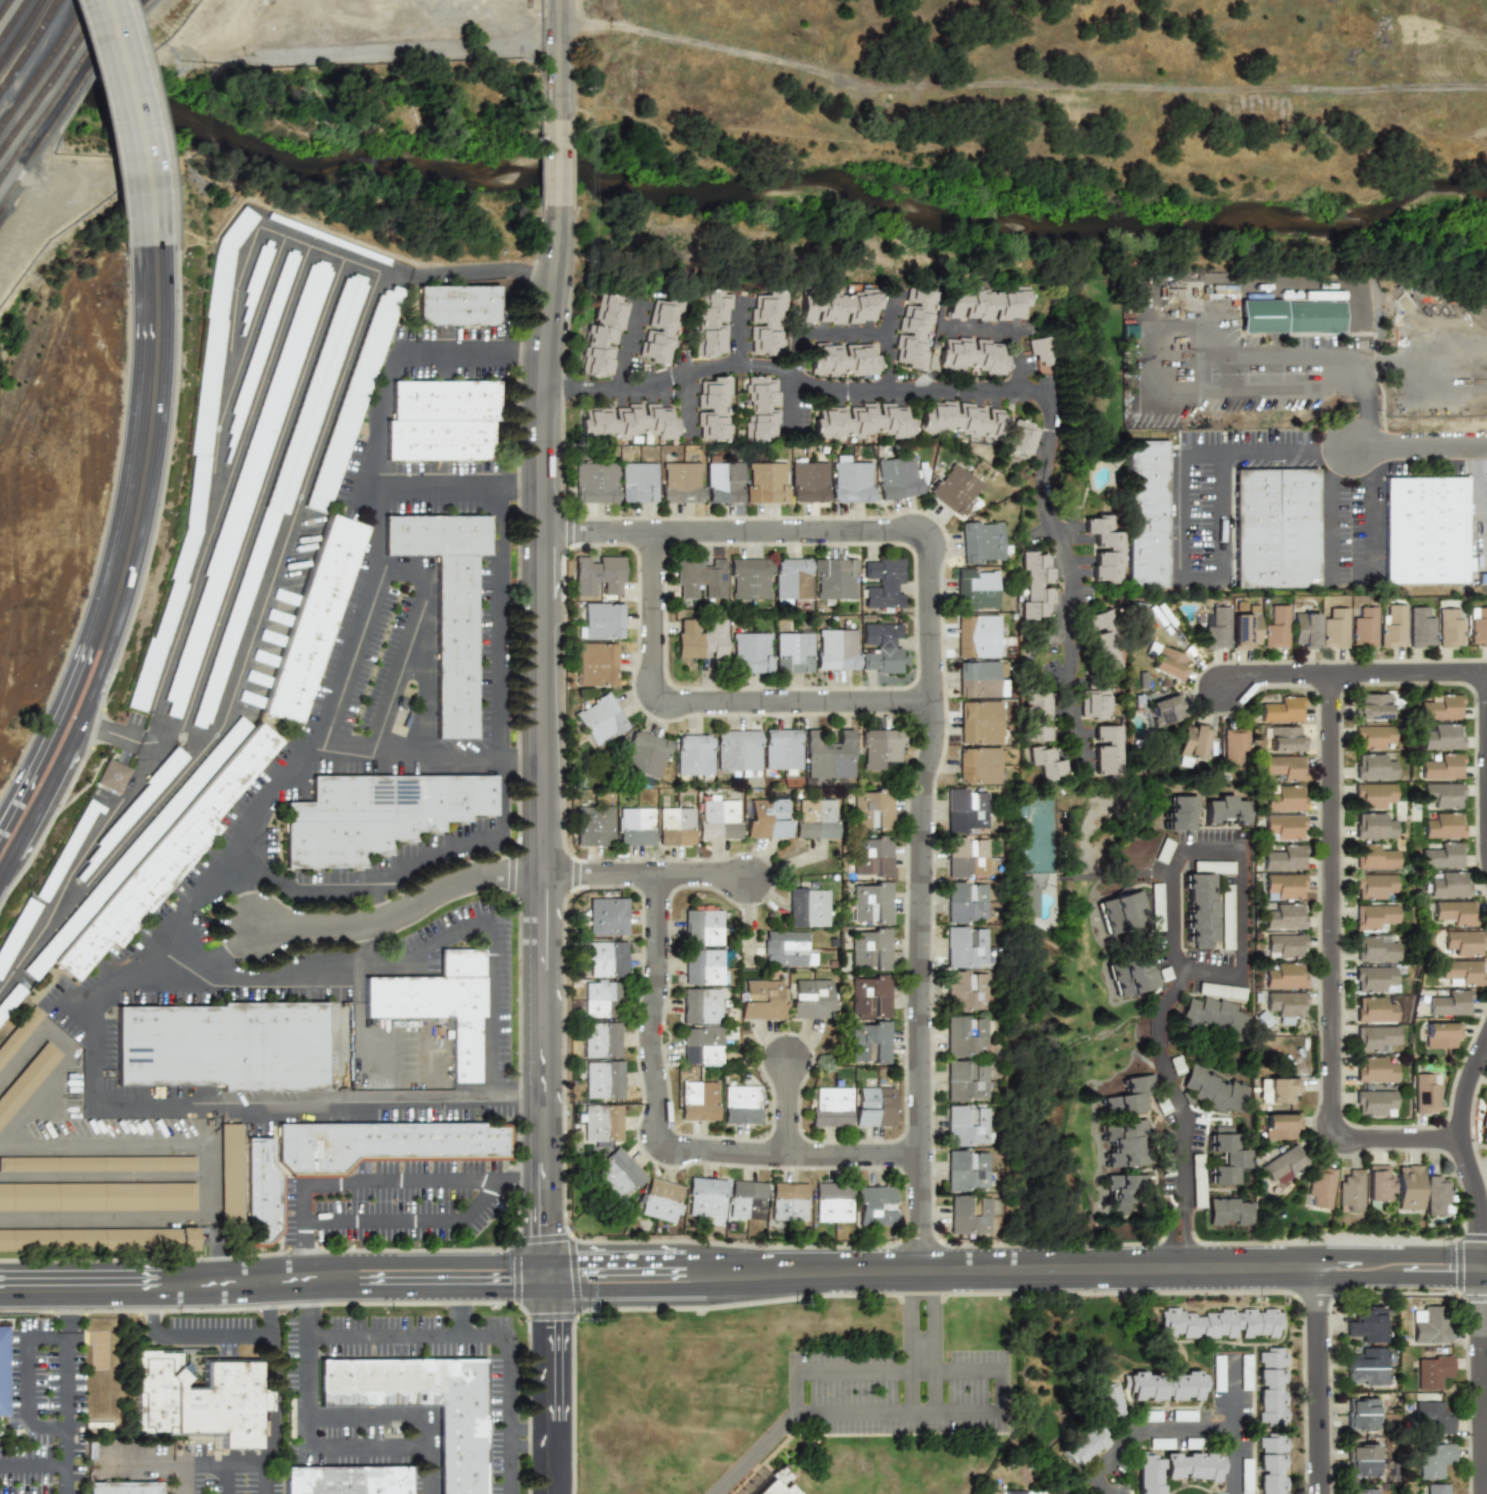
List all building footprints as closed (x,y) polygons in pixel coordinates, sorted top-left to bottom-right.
[(127,710),(151,640),(154,641),(175,582),(172,581),(186,540),(196,457),(193,456),(210,318),(208,317),(217,243),(242,207),(258,218),(235,250),(226,320),(230,321),(204,536),(187,586),(191,588),(147,717),(127,710)] [(269,213),(390,259),(388,266),(267,220),(269,213)] [(263,246),(265,239),(273,242),(270,249),(273,249),(243,335),(240,334),(245,322),(241,321),(246,306),(243,304),(247,292),(243,291),(260,245),(263,246)] [(299,255),(228,461),(224,460),(229,444),(226,443),(231,431),(227,430),(233,411),(231,410),(285,250),(288,251),(290,247),(297,250),(295,254),(299,255)] [(327,267),(330,268),(329,271),(331,272),(179,719),(166,714),(170,702),(164,700),(206,575),(204,574),(309,264),(313,265),(314,262),(317,263),(318,260),(328,263),(327,267)] [(344,278),(347,279),(348,276),(351,277),(352,274),(365,278),(363,284),(366,285),(287,515),(281,513),(209,723),(206,722),(204,728),(191,724),(344,278)] [(306,506),(328,514),(404,289),(390,285),(388,291),(383,289),(381,295),(378,294),(306,506)] [(495,326),(417,325),(417,285),(495,286),(495,326)] [(937,291),(905,286),(892,364),(924,369),(937,291)] [(694,356),(726,356),(726,288),(694,288),(694,356)] [(1027,289),(947,289),(946,319),(1026,319),(1027,289)] [(781,355),(782,290),(748,290),(748,355),(781,355)] [(799,323),(878,322),(877,290),(799,291),(799,323)] [(582,373),(614,378),(624,297),(592,293),(582,373)] [(638,360),(668,366),(681,301),(651,295),(638,360)] [(1241,334),(1345,333),(1344,300),(1240,301),(1241,334)] [(1029,339),(1033,366),(1055,363),(1051,335),(1029,339)] [(942,337),(939,368),(1004,374),(1006,342),(942,337)] [(809,344),(809,375),(877,375),(877,344),(809,344)] [(731,441),(731,376),(697,376),(697,441),(731,441)] [(746,376),(746,442),(779,442),(779,376),(746,376)] [(489,422),(489,461),(385,460),(385,421),(392,421),(392,381),(496,382),(496,422),(489,422)] [(1002,409),(923,399),(919,431),(999,440),(1002,409)] [(911,438),(910,404),(814,404),(814,439),(911,438)] [(580,437),(676,439),(677,415),(666,415),(666,406),(581,405),(580,437)] [(1003,449),(1031,458),(1040,426),(1012,418),(1003,449)] [(1127,586),(1127,442),(1168,442),(1168,586),(1127,586)] [(742,502),(742,463),(718,463),(718,454),(707,454),(707,502),(742,502)] [(877,460),(882,500),(924,494),(922,484),(927,483),(925,464),(916,465),(914,455),(877,460)] [(828,459),(792,459),(792,502),(828,502),(828,459)] [(574,502),(617,502),(617,461),(574,461),(574,502)] [(875,502),(875,461),(832,461),(832,502),(875,502)] [(983,484),(953,461),(928,493),(958,517),(983,484)] [(621,502),(658,502),(658,462),(621,462),(621,502)] [(661,502),(702,502),(702,462),(661,462),(661,502)] [(789,502),(789,462),(747,462),(747,502),(789,502)] [(1317,587),(1317,469),(1235,469),(1235,587),(1317,587)] [(1384,478),(1466,478),(1466,583),(1385,583),(1384,478)] [(298,724),(261,711),(330,513),(367,527),(298,724)] [(383,514),(487,515),(487,554),(474,554),(474,738),(435,738),(435,554),(383,553),(383,514)] [(1120,583),(1121,517),(1084,516),(1084,535),(1094,535),(1093,583),(1120,583)] [(963,563),(1005,562),(1004,520),(962,522),(963,563)] [(1050,550),(1020,551),(1021,620),(1051,619),(1050,550)] [(623,556),(574,556),(574,595),(595,595),(595,585),(603,585),(603,595),(624,595),(623,556)] [(725,559),(675,558),(675,598),(696,598),(696,589),(703,589),(703,598),(725,598),(725,559)] [(770,558),(729,558),(729,599),(770,599),(770,558)] [(811,598),(811,558),(775,558),(775,605),(792,605),(792,598),(811,598)] [(814,600),(857,600),(857,558),(814,558),(814,600)] [(864,608),(903,608),(903,558),(864,558),(864,578),(873,578),(873,586),(864,586),(864,608)] [(996,608),(996,568),(957,568),(957,600),(966,600),(966,608),(996,608)] [(579,639),(623,639),(623,603),(579,603),(579,639)] [(1257,648),(1257,603),(1231,603),(1231,648),(1257,648)] [(1404,604),(1386,604),(1386,616),(1379,616),(1379,647),(1404,647),(1404,604)] [(1286,648),(1286,605),(1269,605),(1269,624),(1262,624),(1262,648),(1286,648)] [(1228,606),(1204,606),(1204,648),(1228,648),(1228,606)] [(1349,647),(1374,647),(1374,606),(1349,606),(1349,647)] [(1434,616),(1427,616),(1427,606),(1408,606),(1408,647),(1434,647),(1434,616)] [(1486,646),(1486,606),(1469,606),(1469,646),(1486,646)] [(1346,648),(1346,607),(1327,607),(1327,616),(1319,616),(1319,648),(1346,648)] [(1462,608),(1437,608),(1437,647),(1462,647),(1462,608)] [(1087,613),(1099,671),(1121,666),(1109,609),(1087,613)] [(1316,648),(1316,613),(1291,613),(1291,648),(1316,648)] [(956,658),(998,658),(998,615),(956,615),(956,658)] [(675,658),(725,658),(725,619),(705,619),(705,628),(697,628),(697,619),(675,619),(675,658)] [(861,623),(861,646),(871,646),(871,651),(861,652),(862,672),(900,672),(900,623),(861,623)] [(856,670),(856,629),(815,629),(815,670),(856,670)] [(811,672),(811,631),(775,631),(775,672),(811,672)] [(771,632),(730,632),(730,663),(739,663),(739,672),(771,672),(771,632)] [(576,686),(617,686),(617,643),(576,643),(576,686)] [(1149,667),(1180,681),(1190,659),(1159,646),(1149,667)] [(956,697),(1004,697),(1004,660),(956,660),(956,697)] [(1113,719),(1113,687),(1083,687),(1083,719),(1113,719)] [(598,744),(628,728),(609,691),(572,710),(589,741),(595,738),(598,744)] [(1021,720),(1048,720),(1048,691),(1021,691),(1021,720)] [(1184,717),(1177,693),(1145,703),(1152,727),(1184,717)] [(1355,694),(1355,719),(1388,719),(1388,694),(1355,694)] [(1461,695),(1427,695),(1427,702),(1418,702),(1418,719),(1461,719),(1461,695)] [(1302,697),(1270,697),(1270,704),(1259,704),(1259,721),(1302,721),(1302,697)] [(957,744),(998,744),(998,701),(957,701),(957,744)] [(34,979),(24,970),(243,714),(254,724),(34,979)] [(1202,761),(1209,727),(1184,722),(1175,764),(1192,768),(1193,759),(1202,761)] [(1462,749),(1462,724),(1429,724),(1429,734),(1419,734),(1419,749),(1462,749)] [(1048,725),(1026,725),(1026,740),(1048,740),(1048,725)] [(1122,725),(1096,725),(1096,778),(1122,778),(1122,725)] [(1353,725),(1353,748),(1393,748),(1393,725),(1353,725)] [(1267,751),(1300,751),(1300,726),(1267,726),(1267,751)] [(277,746),(210,824),(218,831),(115,947),(108,941),(74,980),(52,961),(63,948),(257,728),(277,746)] [(1222,728),(1222,771),(1245,771),(1245,728),(1222,728)] [(641,778),(659,783),(671,740),(632,729),(621,769),(642,775),(641,778)] [(798,729),(762,729),(762,774),(798,774),(798,729)] [(850,729),(832,729),(832,739),(814,739),(814,729),(803,729),(802,780),(849,780),(850,729)] [(899,761),(899,729),(858,729),(858,770),(894,770),(894,761),(899,761)] [(716,730),(716,773),(759,773),(759,730),(716,730)] [(712,777),(712,734),(676,734),(676,777),(712,777)] [(81,882),(76,877),(89,862),(86,860),(99,845),(96,843),(147,784),(144,780),(175,744),(189,757),(81,882)] [(1027,746),(1028,768),(1039,768),(1040,779),(1064,778),(1063,756),(1051,757),(1051,745),(1027,746)] [(954,783),(1000,783),(1000,747),(954,747),(954,783)] [(1354,779),(1394,779),(1394,753),(1354,753),(1354,779)] [(1462,779),(1462,753),(1431,753),(1431,762),(1418,762),(1418,779),(1462,779)] [(1303,756),(1261,756),(1261,774),(1270,774),(1270,781),(1303,781),(1303,756)] [(130,769),(106,758),(95,783),(119,794),(130,769)] [(311,801),(311,775),(491,777),(491,816),(465,816),(465,822),(439,822),(439,832),(414,832),(414,841),(388,841),(388,854),(362,854),(362,867),(285,866),(285,801),(311,801)] [(1393,783),(1353,783),(1353,809),(1384,809),(1384,802),(1393,802),(1393,783)] [(1462,807),(1462,783),(1421,783),(1421,807),(1462,807)] [(1303,810),(1303,785),(1265,785),(1265,810),(1303,810)] [(943,788),(943,832),(984,832),(984,788),(943,788)] [(889,830),(889,789),(848,789),(848,830),(889,830)] [(737,839),(737,796),(696,796),(696,839),(737,839)] [(1171,797),(1195,797),(1195,821),(1192,821),(1192,832),(1167,832),(1167,818),(1170,818),(1171,797)] [(787,838),(787,798),(743,798),(743,838),(787,838)] [(106,810),(102,816),(97,813),(45,905),(32,897),(88,799),(106,810)] [(831,838),(831,799),(790,799),(790,838),(831,838)] [(1205,803),(1239,804),(1239,829),(1205,829),(1205,803)] [(575,845),(612,845),(612,805),(575,805),(575,845)] [(653,807),(617,807),(617,846),(653,846),(653,807)] [(693,845),(693,807),(657,807),(657,845),(693,845)] [(1462,838),(1462,812),(1432,812),(1432,820),(1421,820),(1421,838),(1462,838)] [(1394,838),(1394,813),(1355,813),(1355,838),(1394,838)] [(1303,815),(1262,815),(1262,840),(1303,840),(1303,815)] [(889,877),(889,835),(850,835),(850,877),(889,877)] [(943,837),(943,877),(984,877),(984,837),(943,837)] [(1172,842),(1161,838),(1154,860),(1165,864),(1172,842)] [(1419,867),(1462,867),(1462,842),(1433,842),(1433,850),(1419,850),(1419,867)] [(1377,843),(1354,843),(1354,868),(1396,868),(1396,849),(1377,849),(1377,843)] [(1261,870),(1304,870),(1304,844),(1281,844),(1281,852),(1261,852),(1261,870)] [(1233,873),(1233,862),(1192,861),(1192,872),(1233,873)] [(1468,897),(1468,871),(1437,871),(1437,877),(1427,877),(1427,897),(1468,897)] [(1303,899),(1303,874),(1264,874),(1264,899),(1303,899)] [(1353,899),(1385,899),(1385,891),(1395,891),(1395,874),(1353,874),(1353,899)] [(1186,875),(1211,875),(1210,946),(1185,946),(1185,875),(1186,875)] [(1009,878),(1030,879),(1030,887),(1035,887),(1035,917),(1009,917),(1009,878)] [(889,924),(889,881),(850,881),(850,924),(889,924)] [(984,882),(944,882),(944,921),(984,921),(984,882)] [(1160,883),(1149,884),(1150,931),(1162,930),(1160,883)] [(1232,885),(1220,885),(1221,949),(1232,949),(1232,885)] [(824,887),(784,887),(784,926),(824,926),(824,887)] [(1097,906),(1137,891),(1148,923),(1108,937),(1097,906)] [(40,905),(0,975),(0,942),(26,897),(40,905)] [(589,935),(627,935),(627,897),(589,897),(589,935)] [(1474,901),(1432,901),(1432,917),(1441,917),(1441,926),(1474,926),(1474,901)] [(1304,929),(1303,904),(1263,904),(1263,929),(1304,929)] [(1354,930),(1387,930),(1387,920),(1396,920),(1396,904),(1354,904),(1354,930)] [(683,945),(721,945),(721,909),(683,909),(683,945)] [(984,967),(984,926),(944,926),(944,967),(984,967)] [(889,928),(859,928),(859,938),(850,938),(850,969),(889,969),(889,928)] [(1483,930),(1443,930),(1443,946),(1453,946),(1453,956),(1483,956),(1483,930)] [(762,965),(813,965),(813,953),(804,953),(804,931),(762,931),(762,965)] [(1265,957),(1305,957),(1305,935),(1265,935),(1265,957)] [(1390,935),(1355,935),(1355,960),(1398,960),(1398,941),(1390,941),(1390,935)] [(584,941),(584,977),(627,977),(627,941),(584,941)] [(477,1081),(448,1080),(449,1019),(363,1019),(363,977),(443,977),(443,949),(478,949),(477,1081)] [(683,949),(683,984),(721,984),(721,949),(683,949)] [(1107,964),(1147,952),(1157,984),(1116,996),(1107,964)] [(1482,960),(1439,960),(1439,978),(1452,978),(1452,984),(1482,984),(1482,960)] [(1305,987),(1305,962),(1264,962),(1264,987),(1305,987)] [(1170,977),(1167,966),(1156,970),(1160,981),(1170,977)] [(1353,966),(1353,992),(1397,992),(1397,966),(1353,966)] [(945,971),(945,1010),(984,1010),(984,971),(945,971)] [(890,1017),(890,974),(857,974),(857,1017),(890,1017)] [(784,979),(740,979),(740,1018),(784,1018),(784,979)] [(831,979),(789,979),(789,1018),(831,1018),(831,979)] [(619,1017),(619,981),(584,981),(584,1017),(619,1017)] [(26,991),(0,1021),(0,1002),(17,983),(26,991)] [(1197,995),(1244,1000),(1245,988),(1198,983),(1197,995)] [(682,1023),(719,1023),(719,988),(682,988),(682,1023)] [(1427,1015),(1470,1015),(1470,990),(1436,990),(1436,998),(1427,998),(1427,1015)] [(1305,992),(1265,992),(1265,1011),(1275,1011),(1275,1018),(1305,1018),(1305,992)] [(1355,1021),(1398,1021),(1398,996),(1355,996),(1355,1021)] [(1190,1001),(1200,1005),(1202,999),(1218,1006),(1219,1002),(1237,1010),(1235,1014),(1250,1019),(1240,1046),(1223,1040),(1225,1034),(1212,1030),(1211,1033),(1196,1027),(1194,1032),(1180,1026),(1190,1001)] [(41,1012),(30,1003),(0,1040),(0,1063),(41,1012)] [(220,1006),(220,1004),(323,1004),(323,1092),(220,1091),(220,1084),(117,1084),(117,1006),(220,1006)] [(49,1020),(0,1076),(0,1058),(40,1012),(49,1020)] [(945,1016),(945,1056),(989,1056),(988,1015),(945,1016)] [(890,1063),(890,1021),(849,1021),(849,1063),(890,1063)] [(620,1057),(620,1022),(583,1022),(583,1057),(620,1057)] [(1423,1047),(1457,1047),(1457,1022),(1423,1022),(1423,1047)] [(1355,1026),(1355,1051),(1388,1051),(1388,1043),(1398,1043),(1398,1026),(1355,1026)] [(720,1065),(720,1027),(682,1027),(682,1065),(720,1065)] [(58,1051),(42,1038),(0,1092),(0,1125),(58,1051)] [(69,1059),(0,1138),(0,1106),(53,1046),(69,1059)] [(1355,1081),(1396,1081),(1396,1062),(1387,1062),(1387,1056),(1355,1056),(1355,1081)] [(946,1101),(985,1101),(985,1060),(946,1060),(946,1101)] [(623,1061),(584,1061),(584,1098),(623,1098),(623,1061)] [(1195,1063),(1203,1065),(1202,1067),(1208,1070),(1207,1071),(1221,1077),(1220,1081),(1227,1084),(1228,1079),(1236,1082),(1237,1079),(1246,1082),(1245,1085),(1251,1087),(1240,1114),(1226,1109),(1224,1116),(1207,1110),(1207,1107),(1193,1102),(1195,1096),(1184,1092),(1195,1063)] [(1438,1073),(1413,1073),(1413,1113),(1438,1113),(1438,1073)] [(1297,1078),(1259,1078),(1259,1102),(1297,1102),(1297,1078)] [(680,1120),(718,1120),(718,1081),(680,1081),(680,1120)] [(1100,1125),(1096,1107),(1116,1102),(1113,1088),(1139,1082),(1146,1115),(1100,1125)] [(759,1086),(723,1086),(723,1124),(759,1124),(759,1086)] [(894,1086),(855,1086),(855,1126),(894,1126),(894,1086)] [(850,1127),(850,1087),(810,1087),(810,1127),(850,1127)] [(1355,1115),(1396,1115),(1396,1090),(1355,1090),(1355,1115)] [(1160,1115),(1170,1111),(1164,1097),(1154,1101),(1160,1115)] [(622,1104),(582,1104),(582,1144),(622,1143),(622,1104)] [(946,1146),(988,1146),(988,1105),(946,1105),(946,1146)] [(1478,1138),(1486,1141),(1486,1106),(1478,1138)] [(1262,1139),(1297,1139),(1297,1114),(1262,1114),(1262,1139)] [(1142,1122),(1147,1165),(1112,1170),(1106,1127),(1142,1122)] [(514,1125),(277,1126),(277,1155),(280,1158),(280,1163),(293,1176),(293,1179),(344,1179),(360,1163),(514,1162),(514,1125)] [(219,1129),(241,1129),(240,1215),(219,1215),(219,1129)] [(1213,1139),(1236,1138),(1236,1151),(1250,1150),(1251,1170),(1237,1170),(1238,1184),(1210,1185),(1209,1172),(1222,1172),(1222,1161),(1214,1161),(1213,1139)] [(276,1139),(276,1169),(283,1175),(286,1175),(286,1233),(270,1248),(253,1248),(253,1222),(250,1222),(249,1139),(276,1139)] [(1274,1187),(1308,1165),(1295,1143),(1260,1165),(1274,1187)] [(620,1201),(646,1176),(616,1146),(590,1172),(620,1201)] [(946,1150),(946,1190),(987,1190),(987,1150),(946,1150)] [(197,1175),(0,1174),(0,1161),(197,1163),(197,1175)] [(1396,1210),(1421,1210),(1421,1164),(1396,1164),(1396,1210)] [(1304,1206),(1330,1209),(1334,1169),(1308,1166),(1304,1206)] [(1363,1211),(1363,1168),(1348,1168),(1348,1178),(1338,1178),(1338,1211),(1363,1211)] [(1391,1201),(1391,1168),(1367,1168),(1367,1201),(1391,1201)] [(1112,1176),(1144,1176),(1144,1219),(1113,1219),(1112,1176)] [(1426,1176),(1426,1216),(1451,1216),(1451,1176),(1426,1176)] [(724,1218),(726,1179),(689,1177),(686,1216),(724,1218)] [(639,1214),(677,1224),(686,1187),(648,1178),(639,1214)] [(728,1218),(764,1219),(766,1182),(730,1180),(728,1218)] [(770,1221),(807,1221),(807,1182),(770,1182),(770,1221)] [(851,1229),(851,1183),(814,1183),(814,1220),(834,1220),(834,1229),(851,1229)] [(855,1185),(855,1226),(894,1226),(894,1185),(855,1185)] [(196,1218),(0,1216),(0,1187),(197,1189),(196,1218)] [(987,1234),(987,1215),(995,1215),(995,1195),(949,1195),(949,1234),(987,1234)] [(1250,1206),(1250,1232),(1209,1232),(1209,1206),(1250,1206)] [(180,1249),(180,1250),(196,1250),(196,1228),(0,1230),(0,1251),(180,1249)] [(1412,1342),(1445,1342),(1445,1305),(1423,1305),(1423,1300),(1412,1300),(1412,1342)] [(1162,1316),(1163,1305),(1176,1305),(1232,1306),(1251,1306),(1272,1305),(1284,1306),(1285,1336),(1270,1336),(1244,1337),(1227,1337),(1204,1337),(1184,1336),(1162,1336),(1162,1316)] [(1345,1320),(1345,1337),(1364,1338),(1363,1342),(1386,1342),(1386,1307),(1355,1307),(1355,1320),(1345,1320)] [(7,1413),(0,1413),(0,1326),(8,1326),(7,1413)] [(1260,1345),(1289,1344),(1290,1426),(1262,1426),(1260,1345)] [(1388,1385),(1388,1347),(1356,1347),(1356,1357),(1345,1357),(1345,1385),(1388,1385)] [(223,1431),(137,1430),(137,1349),(184,1350),(184,1383),(204,1383),(204,1357),(260,1358),(259,1386),(273,1386),(273,1408),(259,1408),(259,1448),(222,1448),(223,1431)] [(1241,1390),(1251,1390),(1251,1354),(1240,1354),(1241,1390)] [(1213,1391),(1223,1391),(1223,1355),(1212,1356),(1213,1391)] [(1416,1390),(1441,1390),(1441,1379),(1451,1379),(1451,1356),(1416,1356),(1416,1390)] [(488,1359),(489,1493),(443,1493),(442,1407),(322,1408),(321,1361),(488,1359)] [(1125,1367),(1207,1366),(1208,1400),(1125,1399),(1125,1367)] [(1126,1416),(1100,1423),(1091,1383),(1115,1378),(1126,1416)] [(1345,1429),(1377,1430),(1377,1397),(1346,1397),(1345,1429)] [(1442,1401),(1418,1401),(1418,1433),(1452,1433),(1452,1411),(1442,1411),(1442,1401)] [(1196,1411),(1173,1410),(1172,1420),(1196,1421),(1196,1411)] [(1143,1420),(1161,1421),(1161,1411),(1143,1411),(1143,1420)] [(1079,1469),(1058,1446),(1092,1417),(1112,1438),(1079,1469)] [(1290,1431),(1291,1493),(1260,1493),(1260,1430),(1290,1431)] [(1173,1438),(1150,1438),(1149,1448),(1173,1449),(1173,1438)] [(1347,1476),(1377,1476),(1377,1443),(1347,1443),(1347,1476)] [(1416,1443),(1416,1479),(1441,1479),(1441,1466),(1452,1466),(1452,1444),(1416,1443)] [(1164,1449),(1223,1448),(1225,1480),(1165,1481),(1164,1449)] [(1164,1449),(1164,1493),(1136,1493),(1136,1449),(1164,1449)] [(1252,1493),(1251,1458),(1240,1458),(1241,1493),(1252,1493)] [(413,1467),(414,1493),(288,1493),(288,1468),(413,1467)] [(789,1483),(800,1493),(757,1493),(773,1478),(784,1488),(789,1483)] [(161,1481),(161,1493),(89,1493),(89,1480),(161,1481)] [(1417,1483),(1417,1493),(1447,1493),(1447,1483),(1417,1483)]
